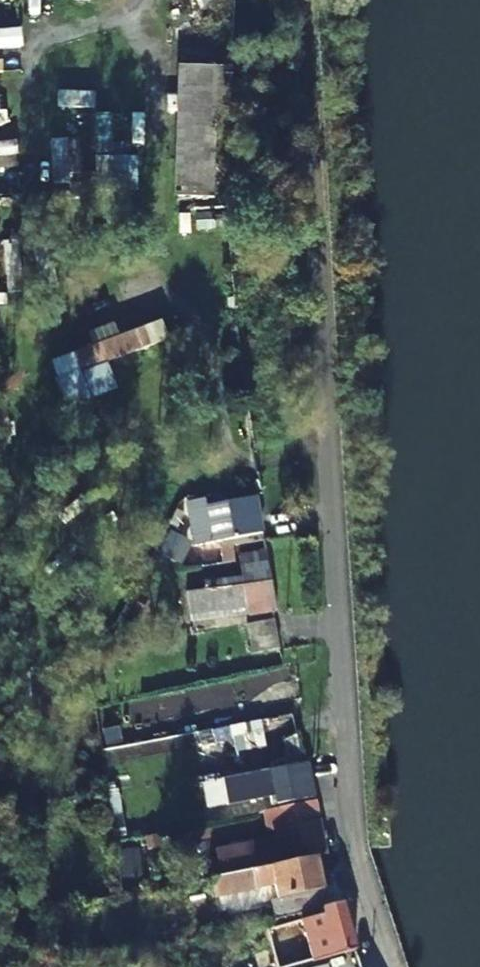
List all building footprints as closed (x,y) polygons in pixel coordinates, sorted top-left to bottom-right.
[(17,11),(16,0),(0,0),(0,11),(17,11)] [(234,11),(234,0),(187,0),(187,12),(234,11)] [(221,51),(222,19),(165,17),(164,36),(194,37),(194,50),(221,51)] [(176,61),(172,204),(217,205),(220,62),(176,61)] [(92,187),(135,188),(136,151),(125,150),(126,111),(95,111),(92,187)] [(81,180),(79,135),(50,136),(52,181),(81,180)] [(16,138),(0,139),(0,165),(16,164),(16,138)] [(61,404),(115,387),(106,358),(166,338),(159,318),(69,347),(76,366),(52,374),(61,404)] [(192,550),(261,538),(255,500),(203,509),(202,504),(183,508),(192,550)] [(192,624),(274,610),(265,555),(236,561),(241,583),(203,589),(205,597),(186,601),(192,624)] [(252,658),(279,653),(273,622),(247,626),(252,658)] [(276,809),(310,802),(303,769),(220,785),(225,807),(274,800),(276,809)] [(225,807),(220,785),(203,788),(208,811),(225,807)] [(311,808),(267,816),(270,832),(314,822),(311,808)] [(276,839),(281,864),(321,856),(316,830),(276,839)] [(318,891),(312,862),(267,870),(269,884),(287,881),(290,896),(318,891)] [(265,923),(289,917),(285,900),(262,906),(265,923)] [(352,951),(339,905),(318,910),(320,916),(297,923),(302,939),(296,941),(290,953),(278,956),(282,966),(308,966),(353,954),(352,951)]
